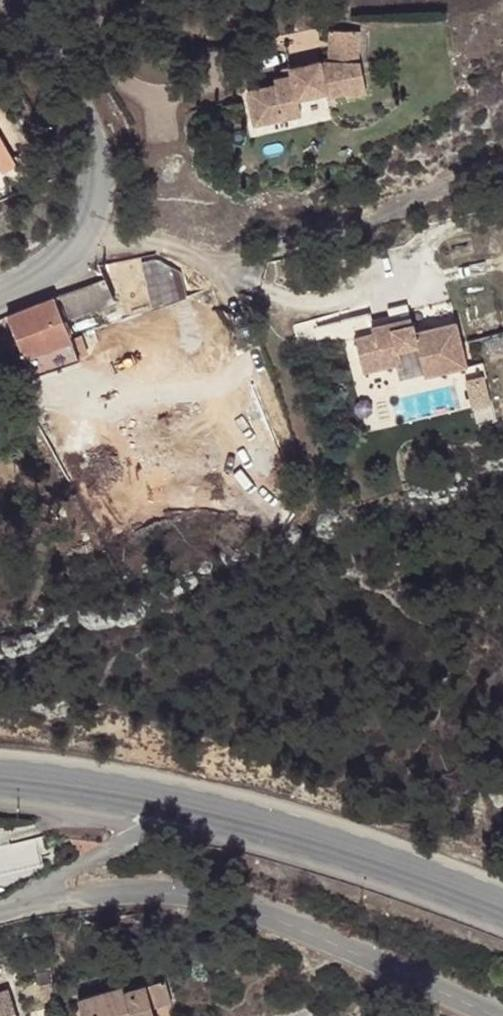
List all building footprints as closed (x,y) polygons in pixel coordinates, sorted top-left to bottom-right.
[(330,30),(330,60),(359,60),(359,30),(330,30)] [(359,60),(330,60),(320,60),(289,67),(290,75),(273,79),(274,84),(246,90),(254,124),(282,119),(282,118),(301,115),(297,98),(325,92),(326,96),(345,92),(345,96),(366,92),(360,60),(359,60)] [(0,164),(0,166),(5,175),(15,170),(9,159),(0,164)] [(0,318),(0,339),(17,339),(32,380),(80,362),(65,319),(115,301),(105,277),(54,296),(0,318)] [(412,315),(388,321),(389,327),(413,322),(412,315)] [(371,332),(354,336),(363,373),(398,365),(401,359),(400,352),(418,347),(425,376),(466,366),(455,322),(416,331),(413,322),(389,327),(388,321),(370,325),(371,332)] [(482,377),(465,381),(471,409),(489,404),(482,377)] [(23,836),(29,856),(41,852),(38,842),(44,840),(41,830),(23,836)] [(29,856),(23,836),(0,842),(0,864),(29,856)] [(30,862),(29,856),(0,864),(0,865),(2,871),(30,862)] [(159,960),(142,966),(148,987),(165,982),(159,960)] [(73,978),(84,1015),(156,1015),(148,987),(142,966),(119,972),(116,966),(73,978)] [(11,988),(0,991),(0,1015),(20,1015),(11,988)]
